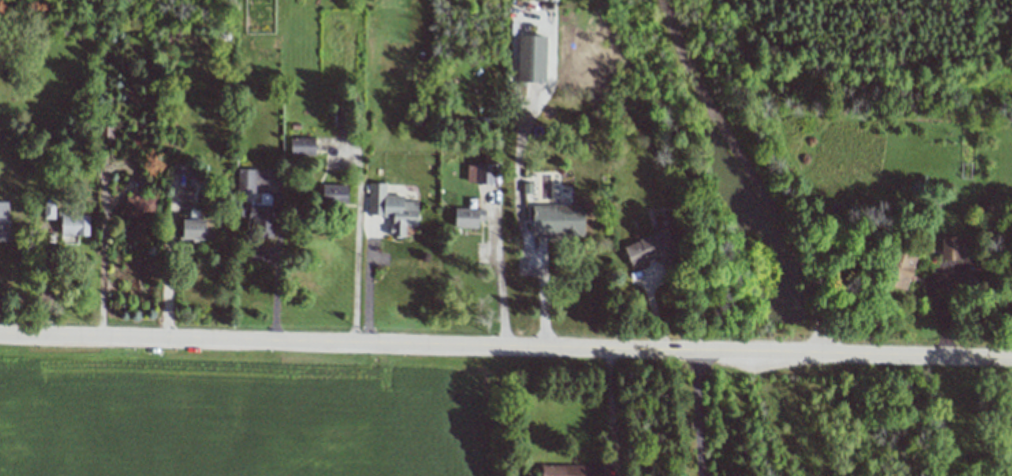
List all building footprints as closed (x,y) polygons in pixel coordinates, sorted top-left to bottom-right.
[(516,82),(544,83),(545,36),(517,36),(516,82)] [(314,138),(290,138),(290,156),(314,156),(314,138)] [(493,183),(493,164),(466,164),(466,183),(493,183)] [(255,169),(237,169),(236,192),(254,192),(255,169)] [(367,216),(390,216),(390,236),(404,236),(404,226),(416,226),(417,202),(402,201),(402,195),(385,195),(385,183),(368,183),(367,216)] [(346,203),(346,185),(322,184),(321,203),(346,203)] [(124,197),(125,217),(156,216),(155,196),(124,197)] [(8,241),(8,202),(0,202),(0,241),(8,241)] [(43,219),(54,219),(54,203),(43,203),(43,219)] [(531,204),(531,236),(546,236),(546,239),(582,239),(582,205),(531,204)] [(272,238),(271,205),(238,205),(239,217),(247,217),(247,224),(255,223),(255,238),(272,238)] [(484,220),(484,209),(454,209),(453,227),(477,228),(477,220),(484,220)] [(88,236),(88,214),(59,213),(59,235),(88,236)] [(181,242),(196,242),(196,240),(211,240),(212,229),(204,229),(205,220),(182,219),(181,242)] [(658,257),(662,268),(678,263),(667,229),(622,244),(630,267),(658,257)] [(940,260),(960,261),(960,237),(940,236),(940,260)] [(904,291),(916,257),(896,250),(884,283),(904,291)] [(602,466),(541,465),(540,475),(602,475),(602,466)]
